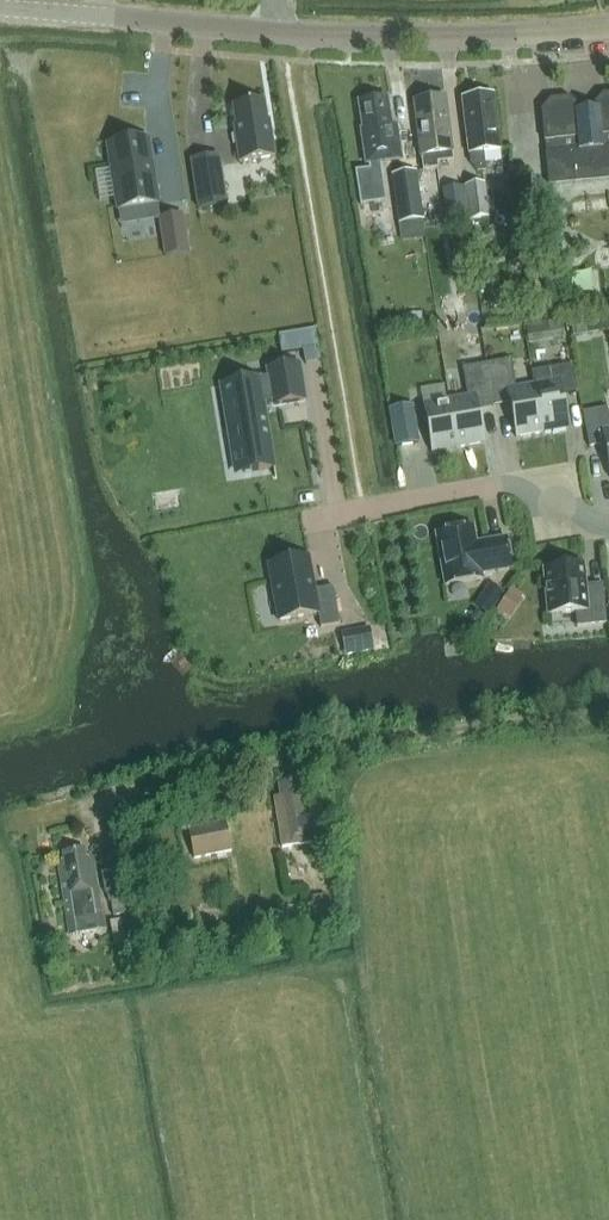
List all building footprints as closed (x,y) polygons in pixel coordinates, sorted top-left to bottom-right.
[(462,99),(469,153),(470,165),(476,173),(484,172),(482,151),(500,149),(493,95),(462,99)] [(608,180),(608,95),(602,96),(593,106),(594,110),(580,112),(579,107),(570,99),(551,101),(542,111),(549,186),(608,180)] [(413,102),(420,156),(422,171),(436,169),(436,163),(452,161),(451,152),(452,152),(445,98),(441,98),(437,96),(424,98),(422,101),(413,102)] [(380,162),(401,159),(397,127),(391,127),(387,99),(359,103),(363,130),(361,130),(366,165),(370,165),(371,170),(354,171),(359,205),(385,201),(380,162)] [(265,103),(233,108),(236,127),(234,127),(239,164),(275,159),(269,122),(267,123),(265,103)] [(147,138),(107,144),(116,210),(156,204),(147,138)] [(189,160),(197,210),(227,206),(219,156),(189,160)] [(414,172),(391,175),(401,238),(424,234),(414,172)] [(485,183),(462,186),(466,224),(468,223),(468,221),(490,218),(485,183)] [(446,226),(466,224),(462,186),(441,189),(446,226)] [(183,215),(159,219),(165,256),(189,253),(183,215)] [(466,304),(444,307),(446,323),(467,321),(466,304)] [(571,324),(573,337),(587,335),(585,322),(571,324)] [(486,364),(494,407),(510,404),(515,438),(542,433),(533,385),(516,388),(511,360),(486,364)] [(268,376),(228,383),(244,473),(274,468),(263,403),(273,401),(273,404),(303,399),(297,364),(267,369),(268,376)] [(478,409),(494,407),(486,364),(462,368),(467,397),(449,400),(458,448),(484,443),(478,409)] [(549,369),(551,382),(533,385),(542,433),(568,429),(562,395),(577,392),(573,365),(549,369)] [(422,404),(431,453),(458,448),(449,400),(422,404)] [(412,406),(389,410),(395,446),(418,442),(412,406)] [(606,408),(582,412),(589,447),(604,445),(608,475),(608,426),(606,408)] [(444,586),(482,579),(481,575),(511,569),(506,538),(486,542),(486,544),(476,545),(473,528),(435,534),(444,586)] [(308,558),(268,565),(279,621),(318,614),(321,628),(340,625),(333,587),(314,591),(308,558)] [(577,627),(606,624),(603,591),(586,593),(583,566),(543,570),(547,615),(575,613),(577,627)] [(489,584),(474,606),(489,616),(504,594),(489,584)] [(495,610),(509,619),(523,597),(510,588),(495,610)] [(370,630),(356,633),(359,651),(373,649),(370,630)] [(274,797),(281,846),(321,840),(316,807),(320,806),(318,788),(300,791),(299,782),(278,785),(280,796),(274,797)] [(187,828),(193,859),(230,851),(224,821),(187,828)] [(103,930),(97,891),(92,857),(86,858),(84,850),(63,853),(64,861),(58,862),(69,934),(103,930)] [(119,891),(108,894),(112,916),(123,914),(119,891)]
